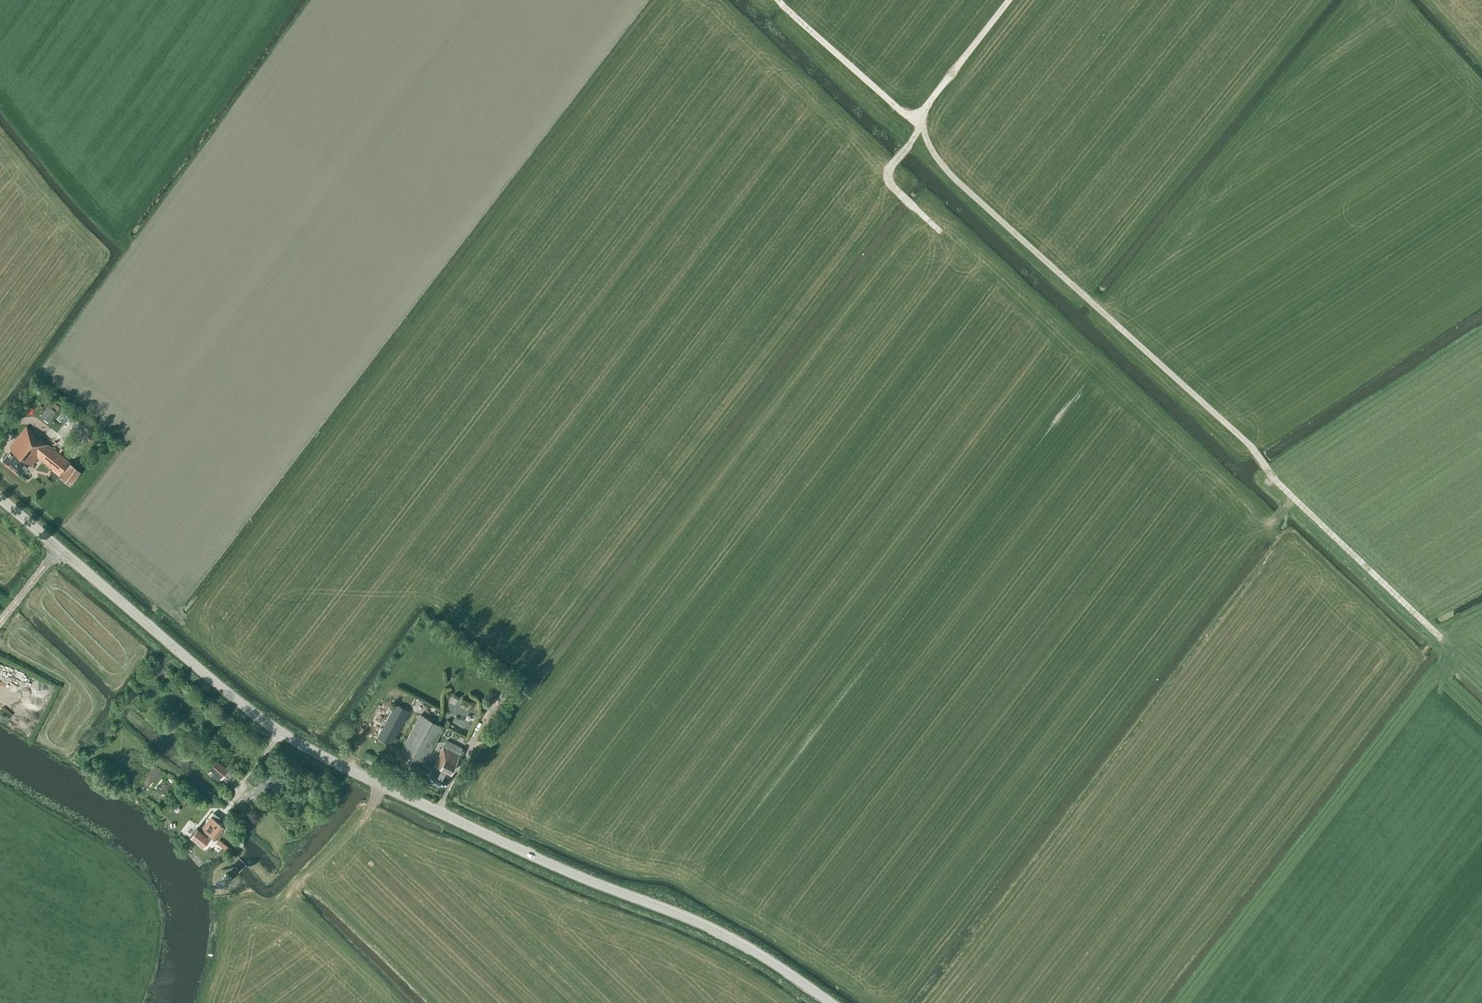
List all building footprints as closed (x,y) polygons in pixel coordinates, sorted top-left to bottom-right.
[(40,417),(48,423),(60,408),(51,402),(40,417)] [(33,432),(32,434),(25,428),(10,447),(12,449),(3,460),(20,474),(29,464),(31,466),(38,457),(60,475),(60,476),(70,484),(80,470),(71,462),(70,463),(33,432)] [(464,722),(473,703),(450,692),(441,711),(464,722)] [(391,746),(410,711),(396,703),(376,738),(391,746)] [(424,764),(429,754),(443,727),(420,715),(401,751),(424,764)] [(463,748),(447,740),(443,748),(427,780),(443,788),(448,777),(443,775),(446,770),(451,773),(459,756),(459,755),(463,748)] [(221,779),(228,770),(213,756),(205,765),(221,779)] [(260,777),(255,772),(248,781),(254,785),(260,777)] [(207,836),(197,828),(190,836),(203,847),(211,835),(216,839),(225,827),(217,821),(220,817),(214,813),(202,828),(209,833),(207,836)] [(229,875),(226,873),(221,879),(227,885),(233,879),(231,877),(232,876),(230,874),(229,875)]
